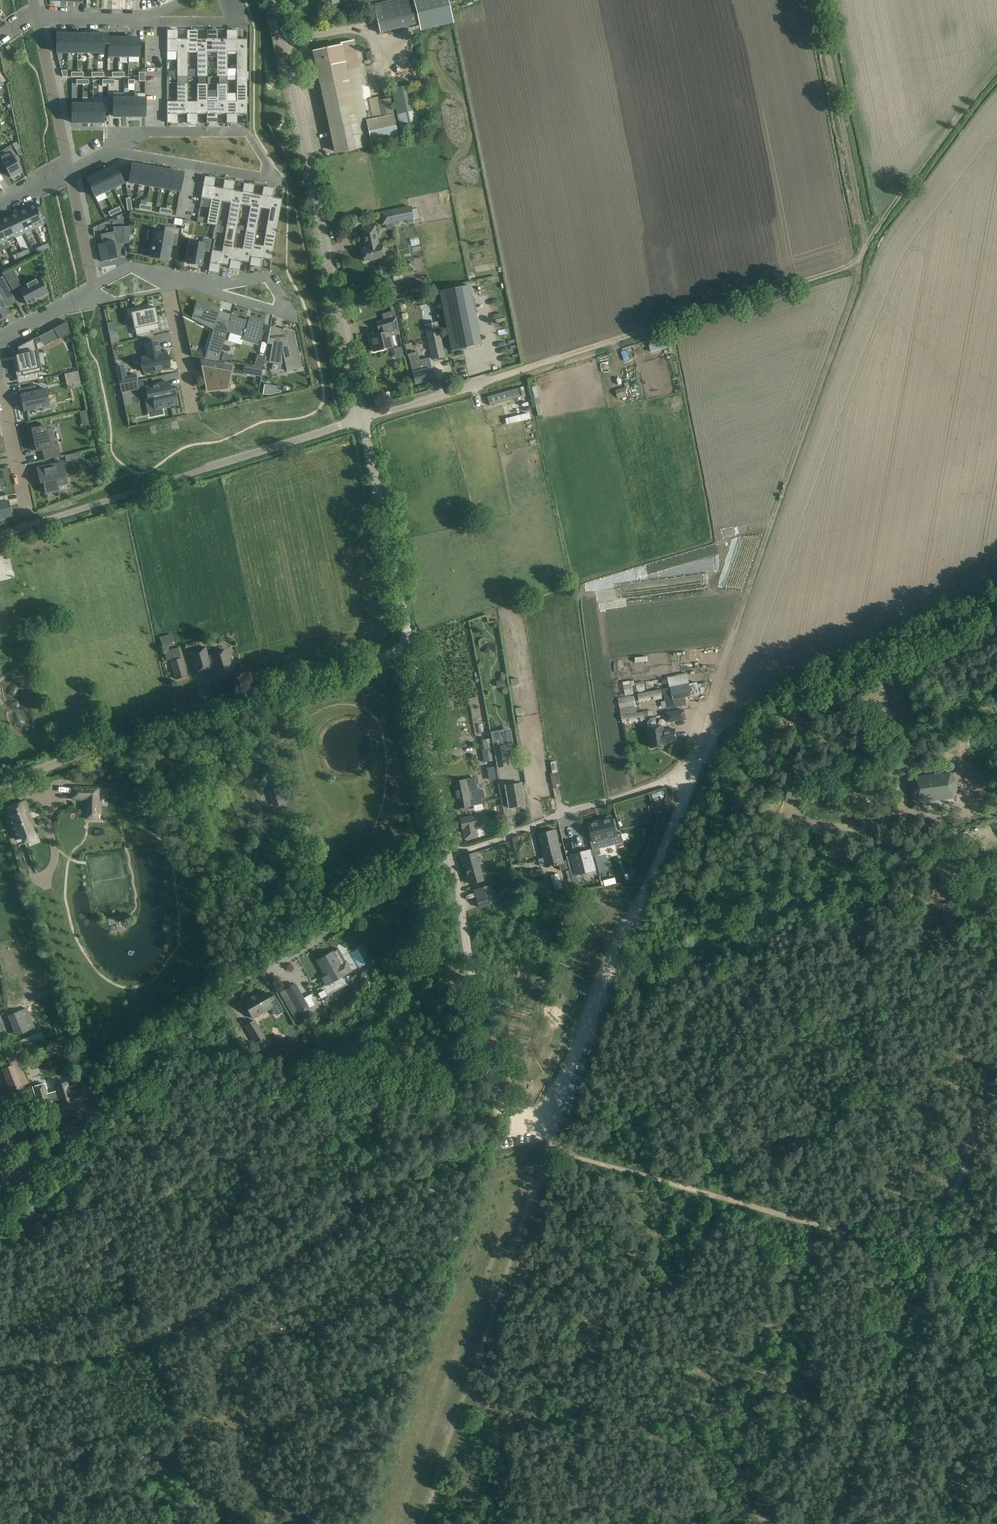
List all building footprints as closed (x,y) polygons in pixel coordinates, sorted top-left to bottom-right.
[(373,7),(380,33),(418,23),(413,0),(401,0),(373,7)] [(177,52),(177,77),(187,77),(187,52),(187,39),(178,39),(178,30),(167,30),(167,52),(177,52)] [(187,30),(187,77),(187,52),(197,52),(197,77),(207,77),(207,30),(207,39),(198,39),(198,30),(187,30)] [(207,30),(207,77),(207,52),(217,52),(217,77),(227,77),(227,30),(226,30),(226,39),(217,39),(217,30),(207,30)] [(227,30),(227,77),(227,52),(237,52),(236,77),(247,77),(247,39),(246,39),(237,39),(237,30),(227,30)] [(56,35),(56,53),(67,53),(67,35),(56,35)] [(67,35),(67,53),(77,53),(77,35),(67,35)] [(77,35),(77,53),(87,53),(87,35),(77,35)] [(87,35),(87,53),(98,53),(98,35),(87,35)] [(98,35),(98,53),(107,53),(107,46),(108,46),(108,39),(108,35),(98,35)] [(107,46),(107,53),(107,57),(118,57),(118,39),(108,39),(108,46),(107,46)] [(118,39),(118,57),(128,57),(128,39),(118,39)] [(128,39),(128,57),(139,57),(139,39),(128,39)] [(355,48),(353,40),(340,43),(340,45),(326,48),(317,50),(339,153),(399,140),(390,98),(378,101),(382,117),(366,121),(351,49),(355,48)] [(546,49),(557,48),(556,41),(545,42),(546,49)] [(227,84),(227,123),(237,123),(237,115),(246,115),(247,115),(247,84),(247,77),(236,77),(236,84),(236,102),(227,102),(227,84)] [(167,123),(178,123),(178,115),(187,115),(187,102),(187,84),(177,84),(177,102),(167,102),(167,123)] [(196,84),(196,102),(187,102),(187,115),(187,123),(198,123),(198,115),(207,115),(207,102),(207,84),(196,84)] [(207,84),(207,123),(217,123),(217,115),(226,115),(226,123),(227,123),(227,84),(217,84),(217,91),(207,91),(207,84)] [(420,124),(412,85),(391,89),(399,129),(420,124)] [(113,99),(113,117),(124,117),(124,99),(113,99)] [(124,99),(124,117),(134,117),(134,99),(124,99)] [(134,99),(134,117),(145,117),(145,99),(134,99)] [(72,105),(72,123),(82,123),(82,105),(72,105)] [(82,105),(82,123),(93,123),(93,105),(82,105)] [(93,105),(93,123),(97,123),(103,123),(103,105),(93,105)] [(3,165),(10,177),(21,170),(14,159),(17,157),(11,146),(0,152),(0,167),(3,165)] [(132,165),(129,182),(139,184),(142,166),(132,165)] [(142,166),(139,184),(149,186),(152,168),(142,166)] [(116,167),(106,171),(113,188),(123,183),(116,167)] [(152,168),(149,186),(159,187),(162,170),(152,168)] [(162,170),(159,187),(169,189),(172,172),(162,170)] [(96,176),(104,192),(113,188),(106,171),(96,176)] [(172,172),(169,189),(180,191),(183,173),(172,172)] [(96,176),(87,180),(95,196),(104,192),(96,176)] [(221,201),(225,180),(224,180),(223,188),(214,187),(215,178),(205,177),(201,198),(211,200),(207,224),(217,226),(221,201)] [(240,204),(244,184),(244,183),(242,192),(233,190),(235,182),(225,180),(221,201),(231,203),(226,227),(236,228),(240,204)] [(244,184),(236,228),(237,228),(241,205),(250,206),(246,231),(256,233),(264,187),(263,187),(262,195),(253,194),(254,185),(244,184)] [(264,187),(256,233),(260,208),(270,210),(265,234),(275,236),(276,236),(277,225),(282,199),(281,199),(281,198),(281,199),(279,198),(272,197),(274,189),(264,187)] [(37,209),(34,203),(33,203),(35,206),(26,210),(34,229),(47,223),(43,206),(37,209)] [(412,218),(410,207),(390,211),(393,222),(412,218)] [(417,209),(410,210),(412,218),(413,221),(419,220),(417,209)] [(26,210),(16,214),(25,233),(34,229),(26,210)] [(16,214),(7,219),(16,238),(25,233),(16,214)] [(7,242),(16,238),(7,219),(0,222),(0,228),(7,242)] [(379,246),(375,226),(361,229),(365,249),(362,249),(365,262),(384,257),(381,245),(379,246)] [(98,244),(102,262),(117,259),(115,246),(123,244),(122,227),(113,228),(114,232),(101,235),(102,243),(98,244)] [(155,231),(151,257),(168,260),(172,235),(178,236),(179,229),(166,227),(164,233),(155,231)] [(212,250),(208,271),(219,273),(220,268),(220,265),(229,266),(230,266),(233,247),(237,228),(236,228),(226,227),(222,252),(212,250)] [(229,266),(229,269),(240,270),(241,262),(245,263),(250,264),(249,266),(250,266),(256,233),(246,231),(243,248),(233,247),(230,266),(229,266)] [(256,233),(250,266),(260,268),(262,259),(270,261),(271,261),(275,236),(265,234),(263,246),(254,244),(256,233)] [(189,248),(188,257),(189,257),(188,263),(200,266),(203,250),(209,252),(211,240),(204,239),(203,244),(192,242),(191,249),(189,248)] [(411,262),(407,267),(411,271),(416,266),(411,262)] [(8,305),(16,301),(3,276),(0,278),(0,321),(6,318),(5,316),(9,314),(4,306),(8,305)] [(23,288),(17,278),(8,282),(15,295),(21,292),(27,305),(31,303),(31,304),(36,301),(36,300),(48,294),(40,279),(36,281),(36,279),(26,285),(27,286),(23,288)] [(233,313),(232,313),(229,322),(217,318),(220,308),(196,301),(191,319),(192,319),(213,330),(204,359),(218,361),(233,313)] [(150,308),(150,304),(126,309),(128,320),(132,319),(134,329),(135,329),(136,336),(156,332),(155,324),(158,324),(155,307),(150,308)] [(242,341),(258,345),(259,341),(261,342),(264,332),(262,331),(264,322),(249,318),(248,321),(232,316),(227,333),(243,337),(242,341)] [(400,334),(396,317),(376,323),(379,331),(381,331),(382,334),(370,336),(373,352),(394,347),(392,336),(400,334)] [(53,329),(59,339),(70,334),(67,321),(53,329)] [(270,329),(267,342),(274,343),(270,362),(285,364),(287,371),(302,368),(294,331),(284,328),(282,332),(270,329)] [(117,333),(109,335),(111,342),(119,341),(117,333)] [(478,333),(449,339),(451,351),(480,345),(478,333)] [(38,352),(35,338),(18,347),(19,354),(19,355),(17,356),(18,360),(17,361),(13,362),(17,378),(43,372),(42,368),(39,368),(35,352),(38,352)] [(444,357),(439,338),(428,340),(432,360),(444,357)] [(145,344),(147,357),(141,358),(145,373),(169,368),(166,353),(159,354),(158,350),(159,350),(157,342),(145,344)] [(401,347),(393,349),(396,359),(404,357),(401,347)] [(419,361),(417,352),(408,354),(413,373),(412,373),(415,384),(433,379),(430,369),(432,369),(430,358),(419,361)] [(257,355),(254,367),(263,369),(265,356),(257,355)] [(219,388),(220,389),(220,388),(226,389),(226,390),(227,390),(228,389),(227,389),(228,385),(228,384),(230,370),(232,370),(232,369),(217,366),(208,365),(201,364),(201,363),(201,364),(201,365),(202,372),(203,372),(206,388),(207,388),(206,386),(213,387),(212,387),(213,387),(219,388)] [(257,368),(244,366),(243,374),(256,376),(257,368)] [(66,382),(79,379),(78,371),(64,374),(66,382)] [(136,374),(118,378),(119,384),(138,380),(136,374)] [(137,381),(119,384),(121,393),(139,390),(137,381)] [(148,401),(153,400),(155,410),(177,405),(174,391),(170,392),(168,382),(145,387),(148,401)] [(35,387),(24,389),(25,393),(20,394),(24,411),(49,406),(45,389),(36,391),(35,387)] [(520,397),(517,389),(487,397),(490,406),(520,397)] [(527,411),(503,418),(505,425),(529,418),(527,411)] [(33,451),(36,450),(36,452),(42,450),(44,460),(61,457),(58,444),(55,444),(53,433),(48,434),(47,430),(52,429),(52,428),(47,429),(46,425),(31,428),(32,432),(29,433),(33,451)] [(76,453),(65,456),(66,461),(78,459),(76,453)] [(37,468),(40,484),(43,483),(46,494),(59,491),(57,480),(66,478),(63,462),(37,468)] [(0,497),(0,518),(10,515),(7,502),(5,502),(4,496),(0,497)] [(162,648),(174,644),(170,633),(158,637),(162,648)] [(207,656),(205,647),(190,652),(196,674),(215,668),(219,682),(234,677),(226,651),(207,656)] [(171,649),(164,651),(167,660),(174,659),(171,649)] [(187,676),(181,659),(171,662),(176,680),(187,676)] [(697,682),(689,684),(692,696),(704,693),(707,684),(707,682),(698,684),(697,682)] [(631,683),(624,685),(626,695),(633,694),(631,683)] [(692,696),(689,684),(664,689),(668,708),(687,705),(685,697),(692,696)] [(663,695),(662,689),(638,694),(639,699),(663,695)] [(620,709),(636,707),(634,696),(618,699),(620,709)] [(686,719),(684,710),(667,713),(668,722),(686,719)] [(621,716),(622,721),(653,716),(652,711),(644,712),(621,716)] [(647,723),(651,748),(667,745),(666,743),(677,741),(675,729),(664,730),(664,726),(657,727),(655,718),(651,718),(647,723)] [(768,729),(763,732),(768,739),(773,735),(768,729)] [(509,730),(491,733),(491,734),(497,768),(508,766),(505,746),(512,744),(509,730)] [(492,748),(482,749),(484,762),(493,761),(492,748)] [(560,783),(558,772),(551,774),(553,784),(560,783)] [(956,793),(956,792),(957,789),(955,784),(954,777),(954,776),(953,776),(951,773),(915,777),(912,785),(913,794),(918,801),(954,797),(955,793),(956,793)] [(475,778),(452,783),(457,808),(458,808),(459,810),(462,812),(466,811),(468,808),(468,806),(483,803),(482,796),(481,791),(478,791),(475,778)] [(505,786),(509,808),(525,805),(521,783),(505,786)] [(273,789),(270,790),(276,806),(279,805),(287,802),(281,786),(273,789)] [(73,787),(73,800),(86,800),(86,806),(85,819),(98,819),(99,788),(73,787)] [(814,803),(816,795),(801,790),(798,798),(814,803)] [(25,801),(4,809),(16,840),(33,833),(30,826),(34,825),(32,819),(31,820),(29,815),(27,811),(29,810),(25,801)] [(481,815),(460,819),(462,829),(464,840),(478,837),(478,836),(484,835),(482,825),(483,825),(481,815)] [(599,820),(589,823),(593,841),(591,841),(593,850),(616,844),(624,842),(622,834),(617,835),(613,819),(599,822),(599,820)] [(556,829),(538,834),(541,844),(544,858),(539,859),(541,866),(546,865),(547,868),(560,864),(562,870),(568,869),(566,860),(564,861),(562,853),(558,839),(556,829)] [(571,855),(576,875),(595,870),(591,850),(571,855)] [(481,872),(475,853),(462,857),(467,876),(470,884),(482,881),(479,873),(481,872)] [(533,871),(534,877),(545,874),(544,868),(533,871)] [(558,873),(551,875),(555,890),(562,888),(558,873)] [(492,885),(473,891),(478,909),(497,903),(492,885)] [(333,952),(317,960),(322,969),(323,968),(325,972),(326,974),(325,974),(326,976),(323,978),(326,985),(351,971),(338,949),(333,952)] [(295,984),(279,993),(294,1019),(310,1011),(309,1009),(310,1008),(316,1004),(312,998),(311,994),(306,997),(303,999),(295,985),(295,984)] [(250,997),(243,1001),(253,1019),(273,1007),(277,1015),(284,1012),(284,1011),(279,1002),(276,997),(275,995),(274,995),(268,999),(263,991),(251,998),(250,997)] [(35,1028),(26,1008),(8,1016),(16,1036),(35,1028)] [(264,1038),(254,1020),(245,1026),(256,1043),(264,1038)] [(45,1039),(42,1031),(18,1041),(22,1049),(45,1039)] [(27,1084),(19,1062),(2,1069),(11,1090),(27,1084)] [(48,1093),(47,1094),(50,1102),(52,1102),(60,1099),(62,1108),(64,1115),(73,1113),(76,1112),(73,1101),(79,1099),(80,1098),(80,1099),(76,1084),(75,1085),(69,1087),(68,1087),(67,1083),(56,1086),(57,1091),(56,1091),(48,1093)] [(44,1084),(33,1087),(38,1106),(50,1103),(50,1102),(47,1094),(44,1084)]
